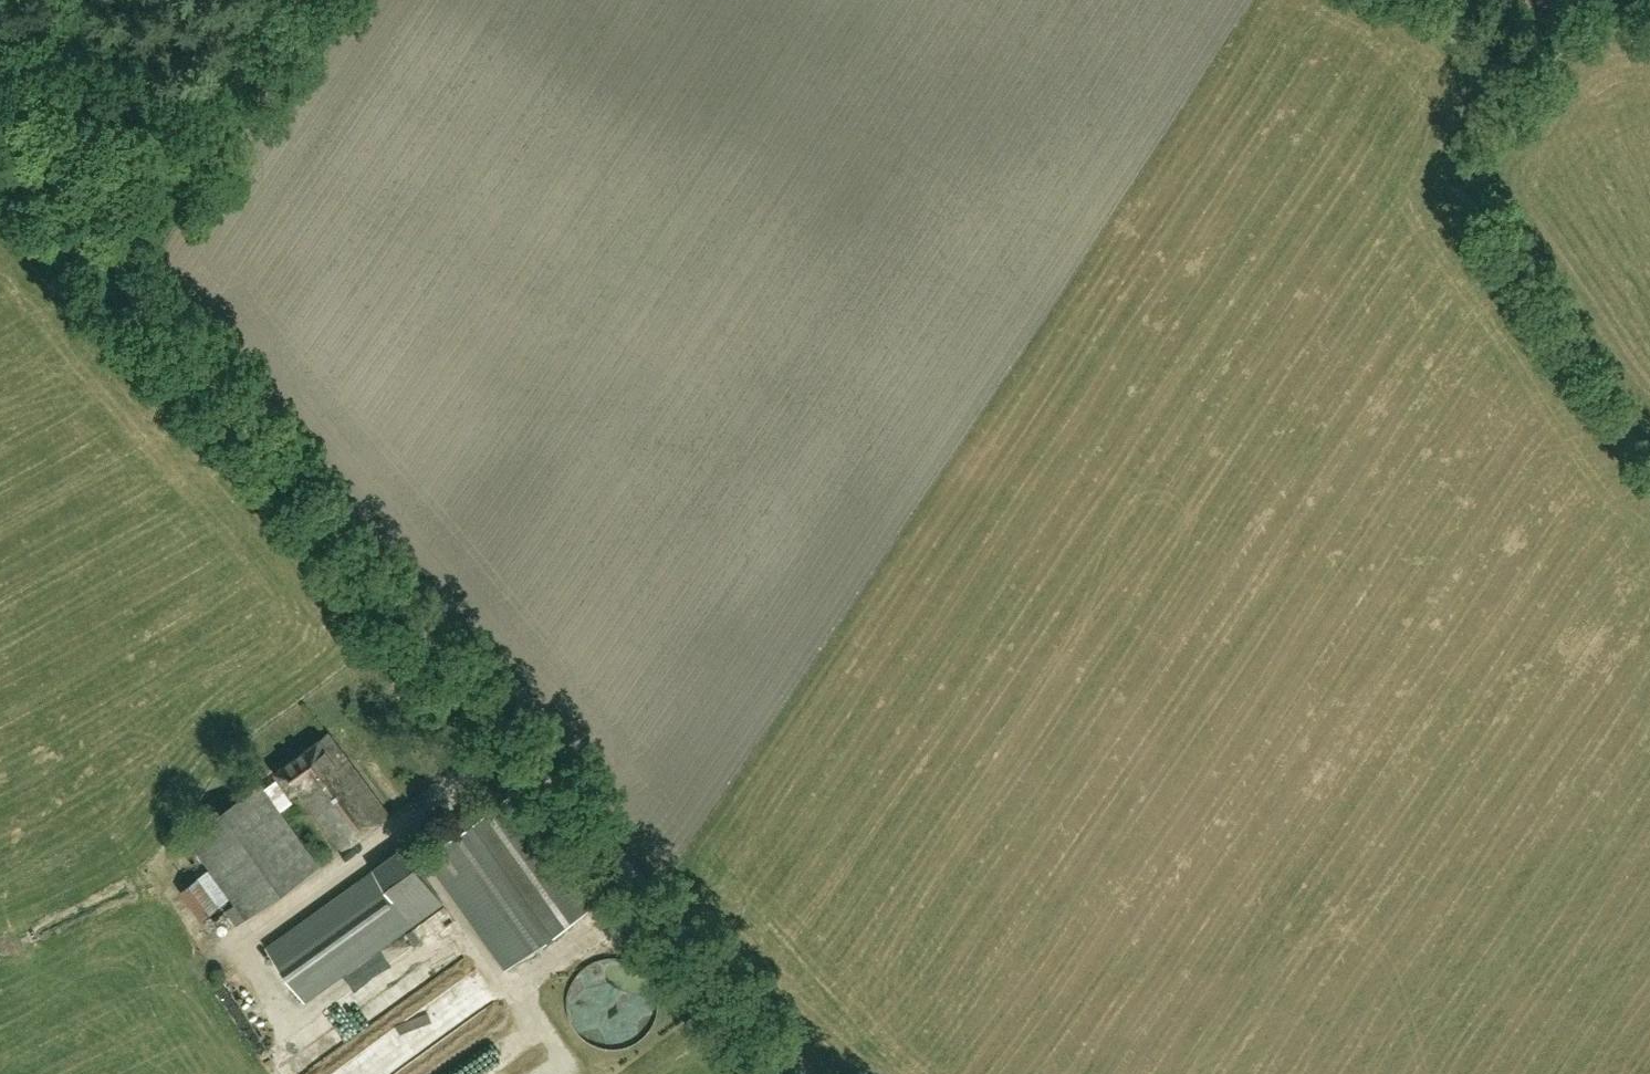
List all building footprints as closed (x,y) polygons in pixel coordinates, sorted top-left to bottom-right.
[(328,733),(275,771),(290,792),(298,786),(345,849),(390,815),(328,733)] [(187,836),(235,902),(225,909),(235,925),(246,918),(319,865),(260,783),(187,836)] [(426,855),(507,968),(597,903),(517,790),(426,855)] [(443,902),(404,848),(267,947),(306,1001),(443,902)] [(632,961),(621,958),(609,957),(597,960),(586,966),(577,974),(571,984),(568,996),(568,1008),(570,1019),(576,1030),(585,1039),(595,1045),(606,1048),(618,1048),(630,1045),(640,1039),(649,1031),(655,1021),(658,1010),(658,998),(655,986),(650,976),(642,967),(632,961)] [(406,1018),(355,1038),(367,1069),(413,1051),(408,1039),(413,1036),(406,1018)] [(539,1034),(512,1049),(508,1043),(495,1050),(490,1041),(429,1073),(561,1073),(539,1034)] [(349,1048),(314,1073),(368,1073),(349,1048)]
